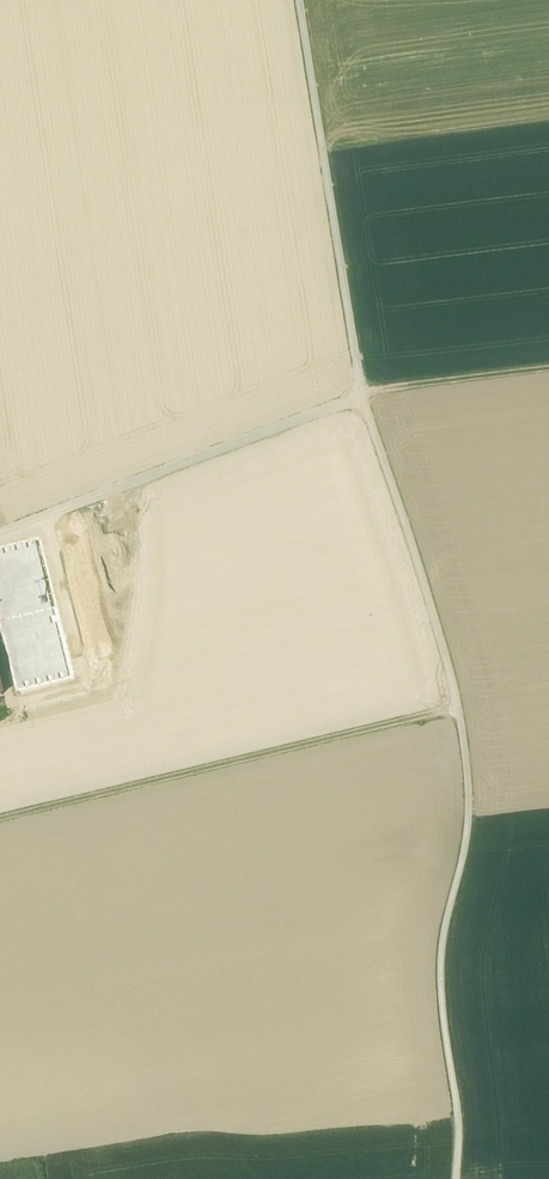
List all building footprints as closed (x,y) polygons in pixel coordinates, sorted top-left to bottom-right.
[(0,547),(0,626),(16,692),(75,678),(41,537),(0,547)]
